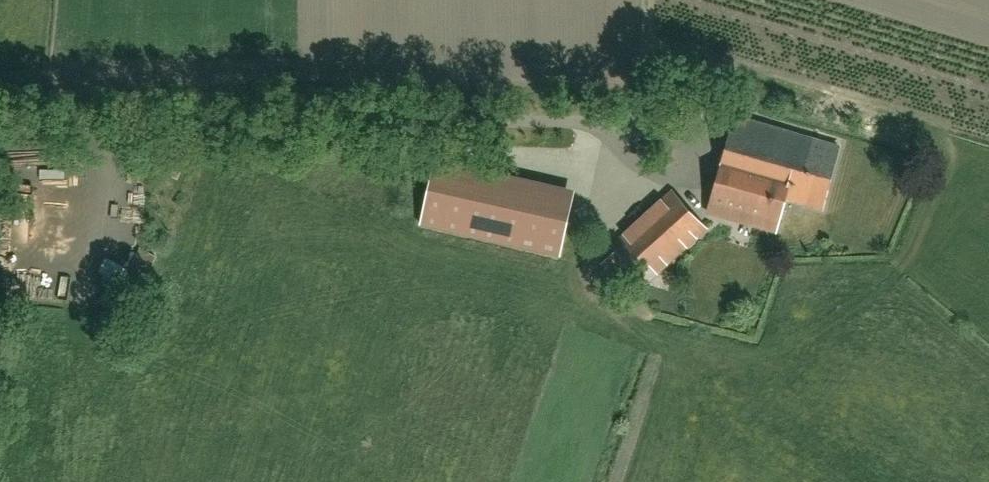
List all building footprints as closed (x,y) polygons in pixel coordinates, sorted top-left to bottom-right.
[(823,209),(840,147),(735,116),(707,212),(776,232),(785,198),(823,209)] [(428,153),(416,219),(559,246),(571,181),(428,153)] [(611,245),(646,284),(706,229),(671,190),(611,245)]
